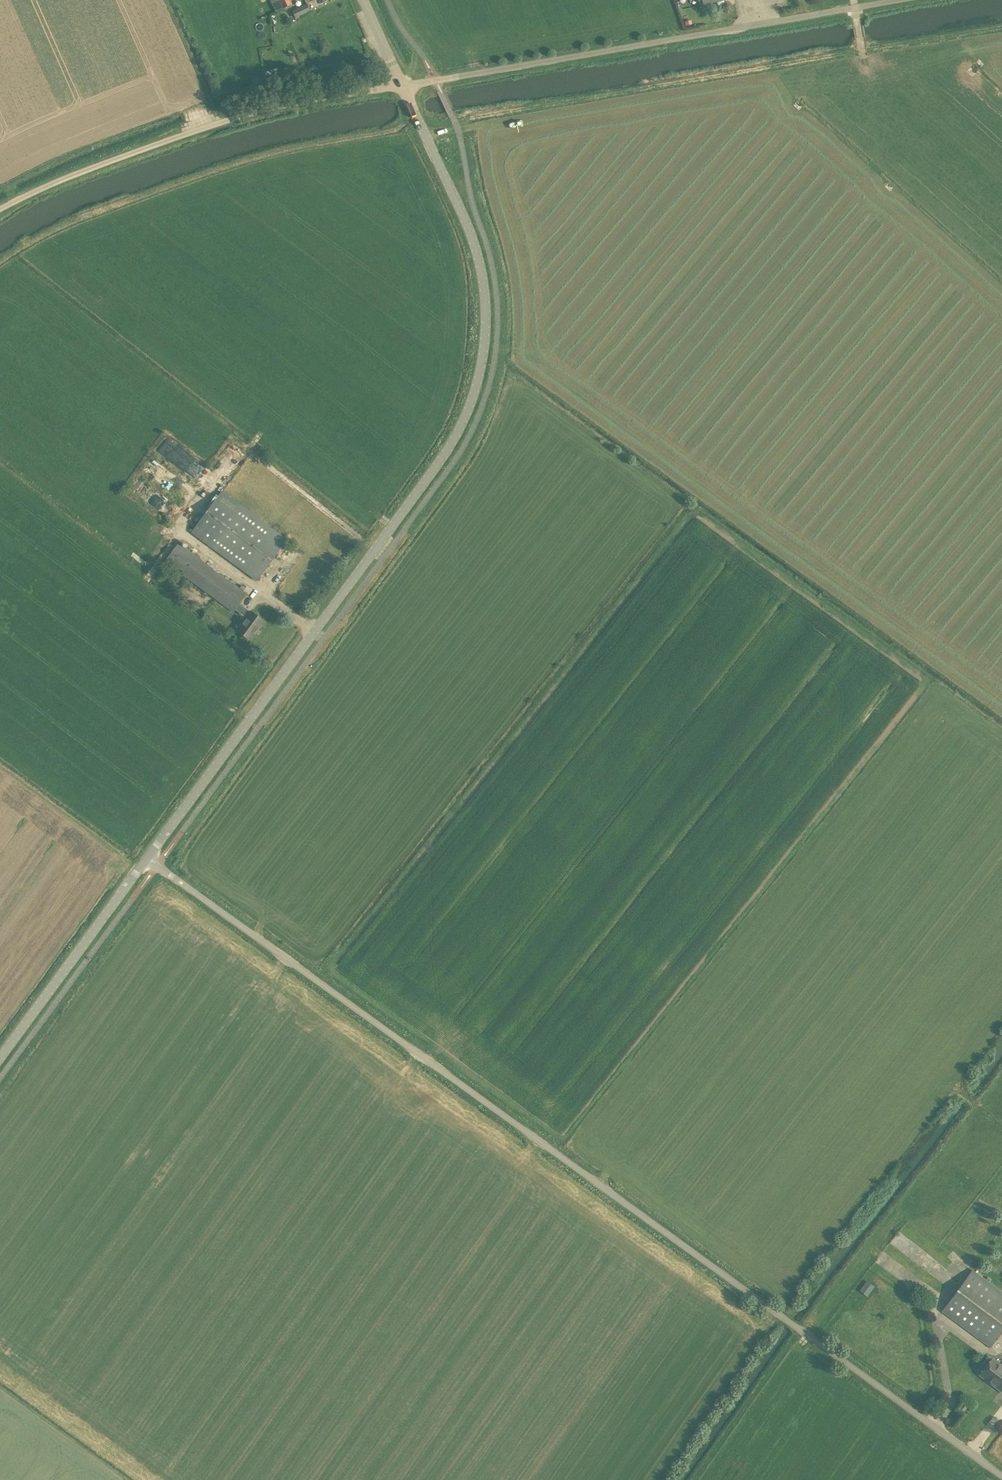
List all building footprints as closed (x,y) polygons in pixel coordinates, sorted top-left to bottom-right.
[(281,1),(279,2),(282,8),(283,8),(291,4),(290,0),(280,0),(281,1)] [(307,4),(292,11),(295,18),(296,18),(297,20),(310,15),(309,12),(310,11),(307,4)] [(203,485),(211,477),(178,447),(171,455),(203,485)] [(257,581),(287,539),(222,492),(191,533),(257,581)] [(165,562),(234,613),(236,610),(247,618),(237,631),(250,641),(264,622),(251,612),(241,605),(249,594),(179,543),(165,562)] [(942,1311),(991,1347),(1001,1332),(1001,1291),(973,1269),(942,1311)] [(866,1280),(859,1289),(867,1295),(874,1285),(866,1280)] [(980,1374),(1001,1391),(1001,1365),(992,1358),(980,1374)]
